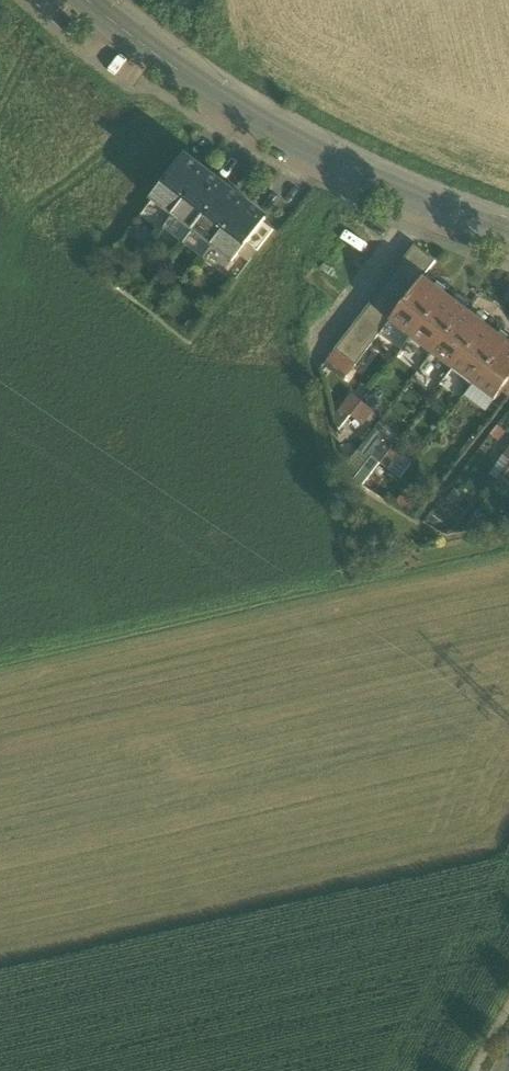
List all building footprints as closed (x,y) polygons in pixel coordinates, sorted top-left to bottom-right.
[(185,157),(151,200),(172,216),(205,173),(185,157)] [(205,173),(172,216),(192,231),(225,188),(205,173)] [(225,188),(192,231),(212,247),(245,203),(225,188)] [(266,219),(245,203),(212,247),(232,262),(247,244),(263,222),(266,219)] [(263,222),(247,244),(257,251),(273,230),(263,222)] [(435,262),(414,246),(406,256),(427,272),(435,262)] [(427,272),(406,256),(398,266),(419,282),(422,278),(427,272)] [(419,282),(398,266),(390,277),(411,293),(419,282)] [(411,293),(390,277),(382,287),(403,303),(411,293)] [(444,295),(422,278),(411,293),(403,303),(395,314),(389,321),(411,338),(444,295)] [(403,303),(382,287),(374,298),(395,314),(403,303)] [(444,295),(411,338),(432,353),(465,310),(444,295)] [(395,314),(374,298),(366,308),(387,324),(389,321),(395,314)] [(387,324),(366,308),(358,319),(379,335),(387,324)] [(465,310),(432,353),(452,369),(485,326),(465,310)] [(379,335),(358,319),(350,329),(371,345),(379,335)] [(485,326),(452,369),(473,385),(506,342),(485,326)] [(371,345),(350,329),(342,340),(363,356),(371,345)] [(363,356),(342,340),(334,350),(355,366),(363,356)] [(473,385),(494,401),(508,381),(508,344),(506,342),(473,385)] [(337,412),(359,431),(378,410),(355,391),(337,412)] [(504,431),(497,426),(490,435),(497,440),(504,431)] [(505,454),(490,476),(490,484),(495,488),(508,470),(508,449),(505,454)] [(380,463),(371,456),(354,479),(363,486),(380,463)] [(475,515),(462,533),(486,527),(483,516),(475,515)]
